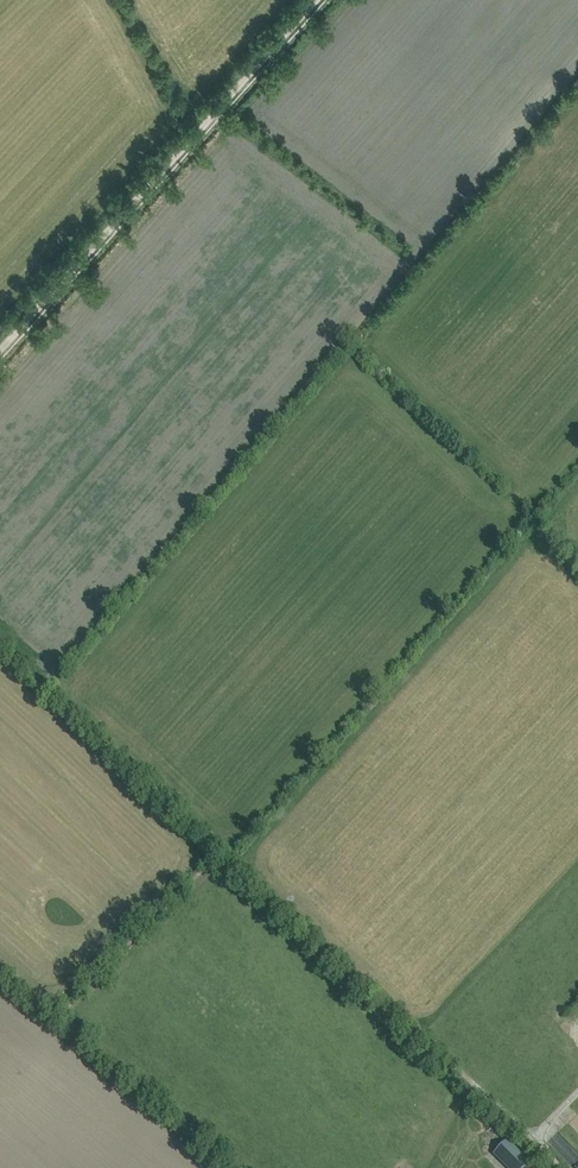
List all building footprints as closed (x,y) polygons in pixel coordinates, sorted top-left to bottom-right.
[(577,1041),(577,1030),(572,1024),(565,1030),(577,1042),(577,1041)] [(563,1152),(570,1144),(558,1132),(551,1140),(563,1152)] [(507,1142),(494,1154),(508,1167),(525,1167),(529,1164),(507,1142)]
